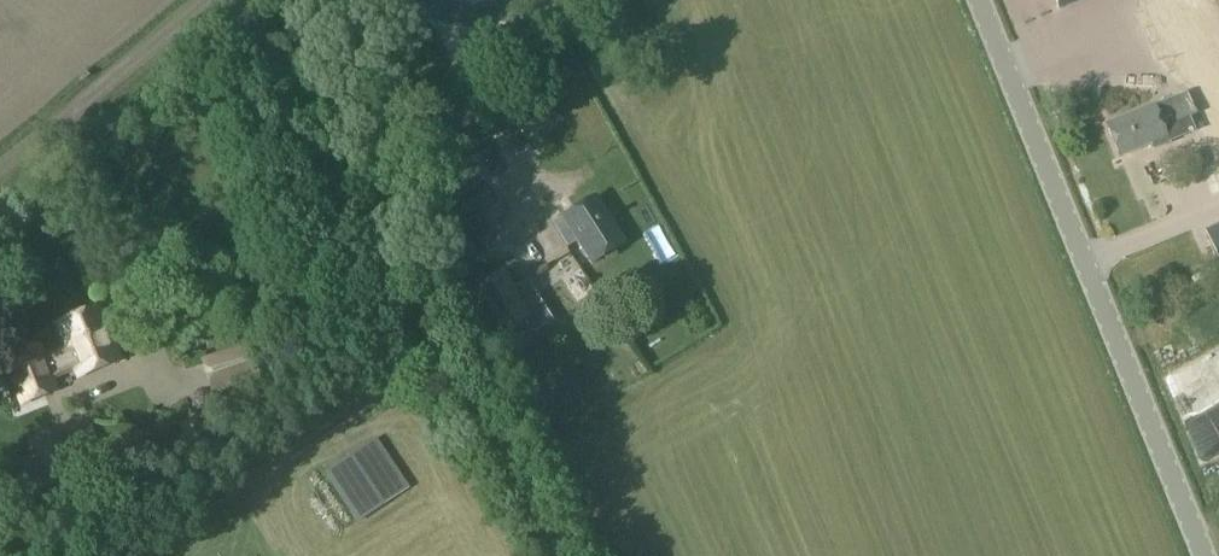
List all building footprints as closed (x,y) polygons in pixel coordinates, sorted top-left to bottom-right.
[(1166,137),(1162,128),(1195,114),(1186,91),(1154,105),(1154,106),(1107,125),(1120,156),(1166,137)] [(625,243),(595,196),(563,217),(592,264),(625,243)] [(486,243),(486,211),(457,210),(456,242),(486,243)] [(553,320),(527,279),(513,288),(502,272),(472,291),(482,306),(476,310),(486,324),(491,321),(500,335),(524,320),(532,334),(553,320)] [(20,405),(58,391),(54,379),(76,371),(78,377),(122,360),(101,308),(57,325),(66,348),(45,357),(40,346),(3,360),(20,405)] [(259,376),(250,342),(201,358),(211,392),(259,376)]
